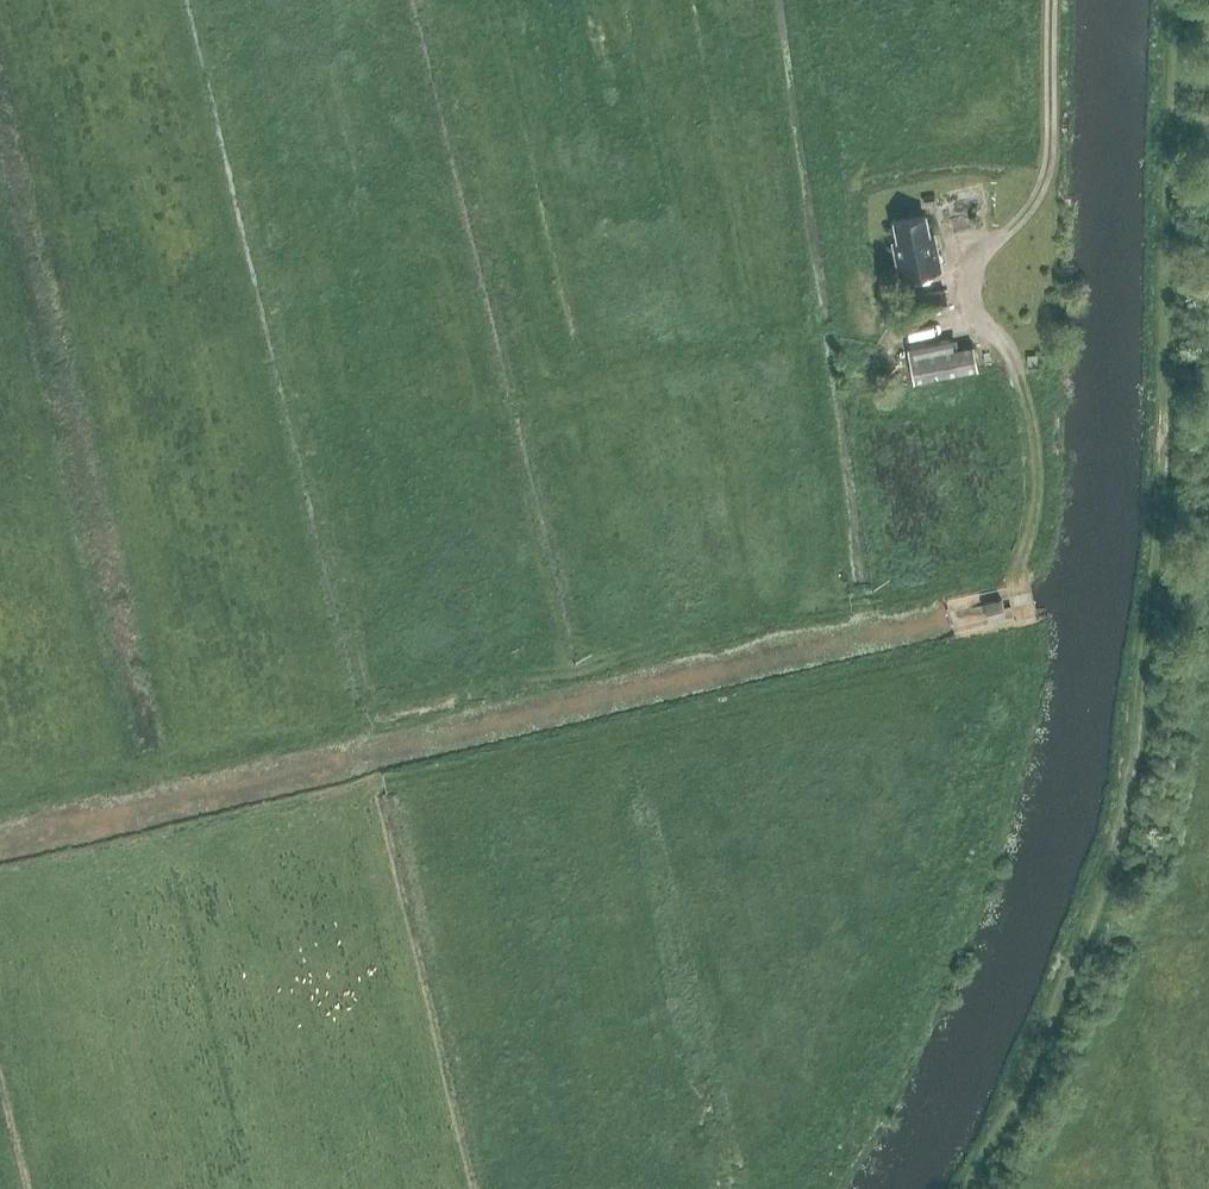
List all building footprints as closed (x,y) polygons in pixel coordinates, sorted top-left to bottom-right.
[(912,279),(949,269),(932,211),(896,221),(912,279)] [(985,365),(979,343),(963,348),(960,335),(913,348),(923,382),(985,365)] [(987,619),(1005,614),(1001,600),(983,605),(987,619)]
